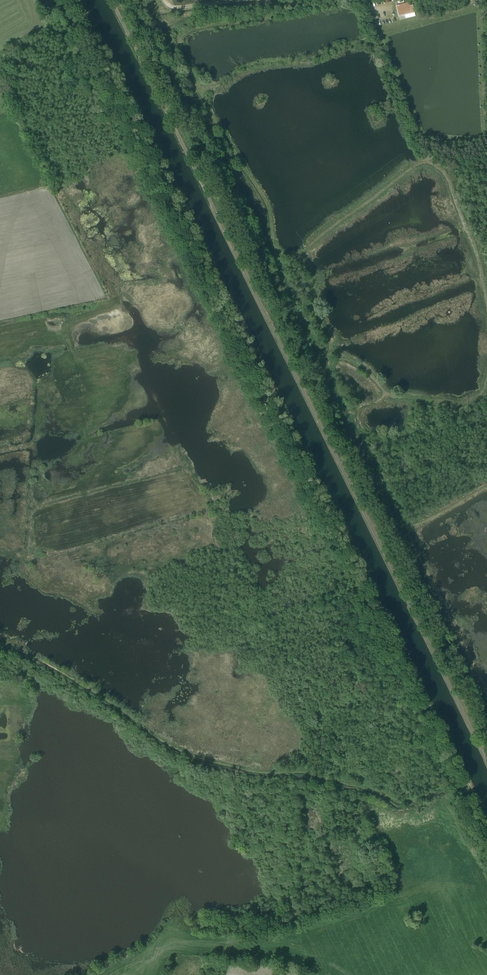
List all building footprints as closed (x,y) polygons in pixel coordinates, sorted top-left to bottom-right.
[(408,3),(396,5),(399,17),(404,15),(405,18),(415,16),(414,13),(416,12),(415,9),(414,8),(414,9),(413,5),(408,6),(408,3)]
